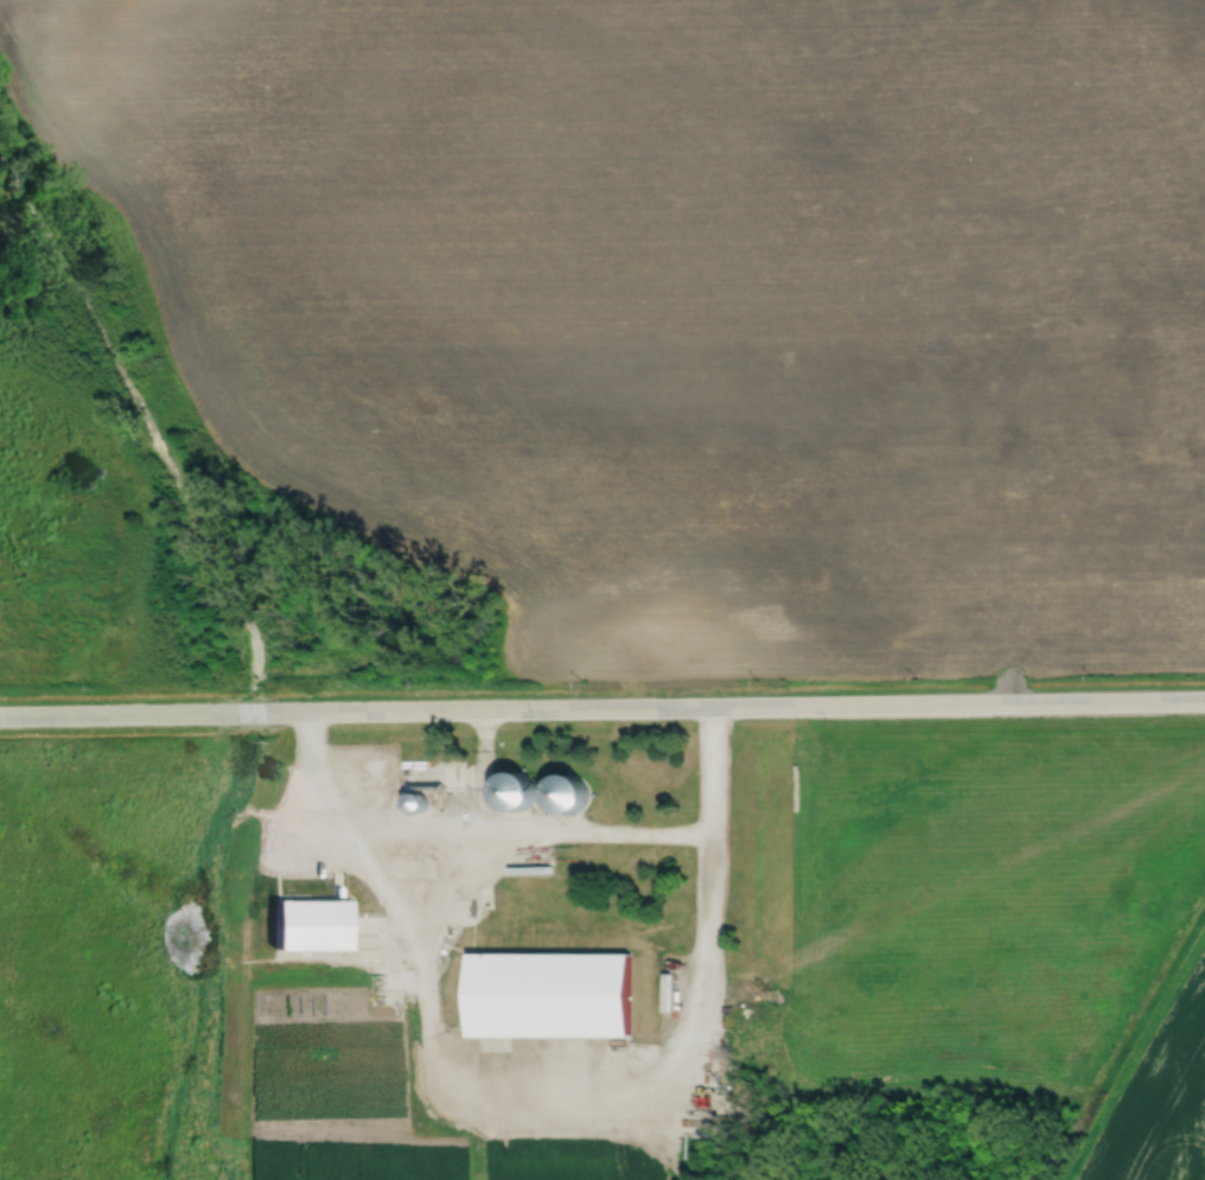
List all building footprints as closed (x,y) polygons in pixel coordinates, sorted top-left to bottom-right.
[(404,762),(404,794),(467,794),(467,762),(404,762)] [(498,782),(497,786),(497,791),(497,795),(499,799),(502,803),(504,805),(508,808),(512,809),(516,810),(521,810),(525,808),(529,806),(533,803),(535,799),(536,796),(537,791),(537,786),(536,783),(534,779),(531,776),(528,772),(523,771),(519,770),(515,770),(511,771),(506,772),(503,774),(501,778),(498,782)] [(550,784),(549,789),(549,793),(549,797),(552,802),(554,805),(556,808),(560,810),(565,811),(568,812),(573,812),(578,810),(581,809),(584,805),(587,802),(588,798),(589,793),(588,789),(588,785),(586,782),(584,778),(580,774),(575,773),(572,772),(567,772),(562,773),(559,774),(555,777),(553,780),(550,784)] [(412,793),(408,796),(407,799),(407,802),(408,805),(410,809),(413,811),(416,811),(420,811),(423,810),(426,806),(427,804),(427,801),(426,797),(425,793),(421,792),(417,791),(414,791),(412,793)] [(273,900),(274,950),(346,949),(346,900),(273,900)] [(470,953),(470,1037),(632,1037),(632,953),(470,953)] [(661,972),(661,1012),(668,1012),(669,972),(661,972)]
